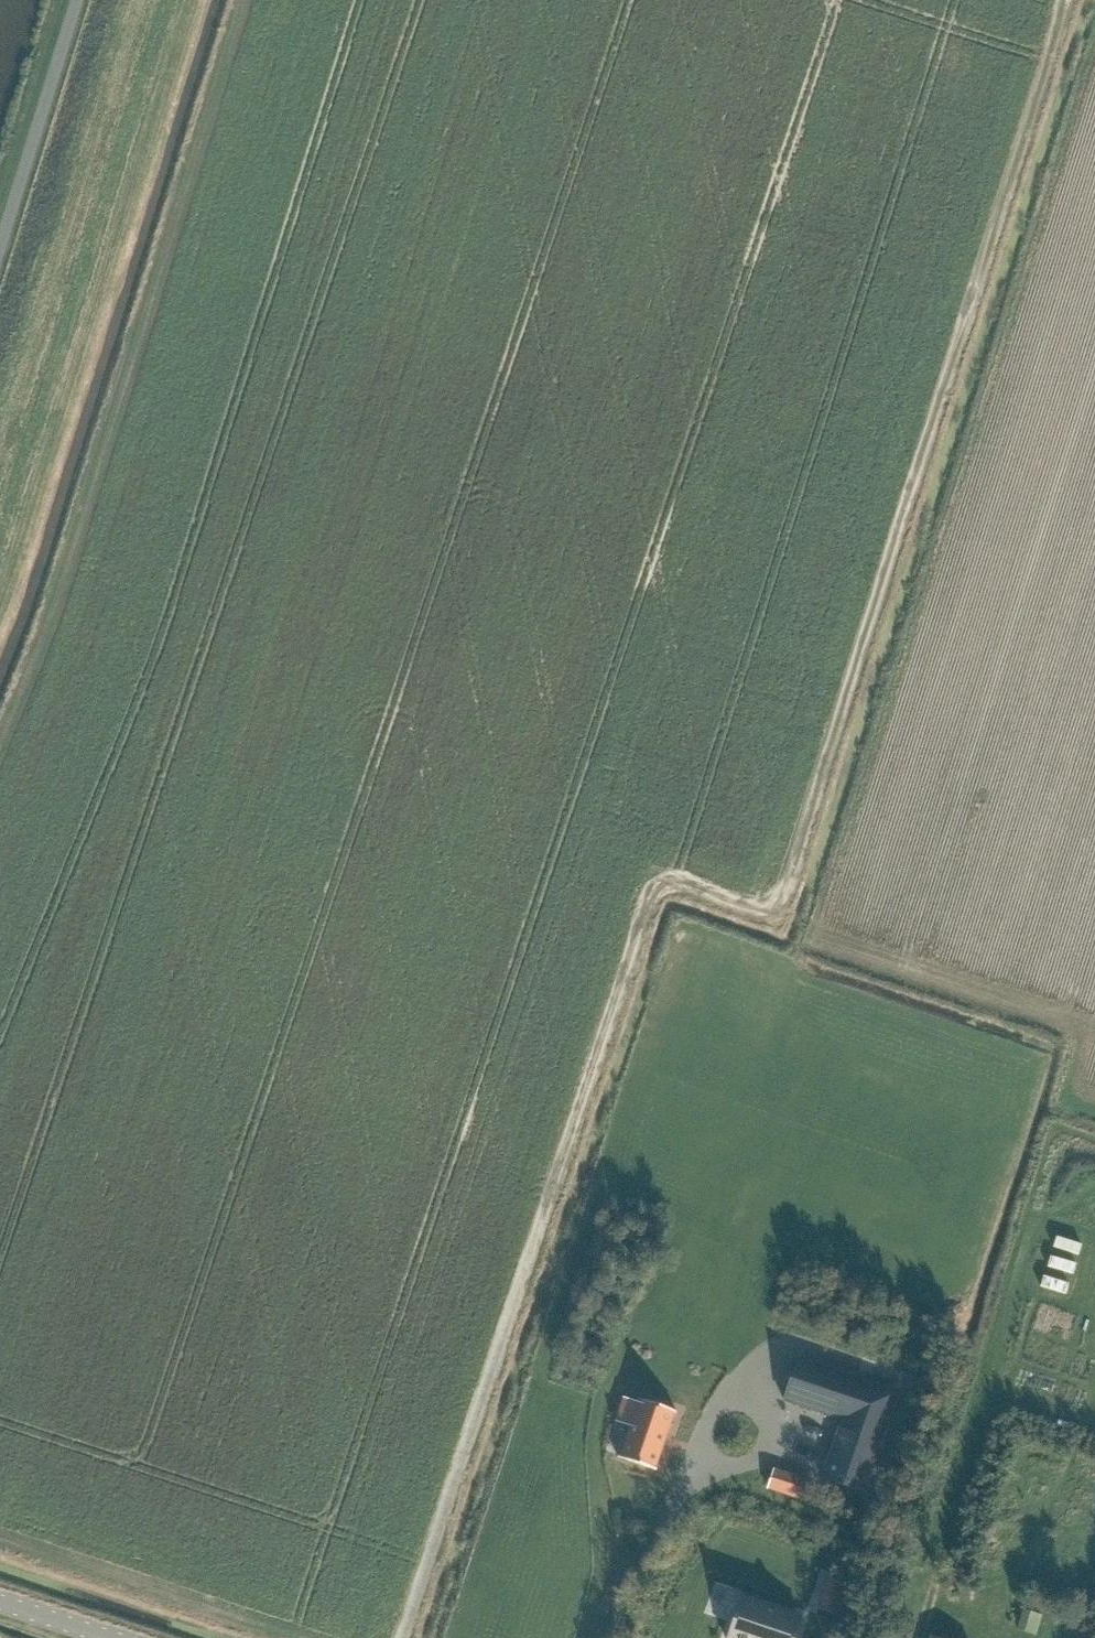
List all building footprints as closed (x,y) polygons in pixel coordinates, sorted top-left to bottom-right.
[(788,1388),(784,1400),(842,1420),(823,1478),(864,1492),(898,1392),(798,1358),(796,1365),(788,1388)] [(624,1398),(616,1421),(631,1426),(620,1456),(619,1455),(618,1457),(657,1470),(658,1468),(656,1468),(675,1413),(677,1413),(677,1411),(638,1398),(637,1400),(639,1401),(639,1402),(624,1398)] [(776,1469),(770,1488),(806,1500),(812,1481),(776,1469)] [(824,1594),(820,1606),(833,1611),(837,1598),(824,1594)] [(724,1637),(794,1637),(797,1626),(734,1607),(724,1637)] [(1026,1610),(1020,1628),(1036,1633),(1042,1615),(1026,1610)]
